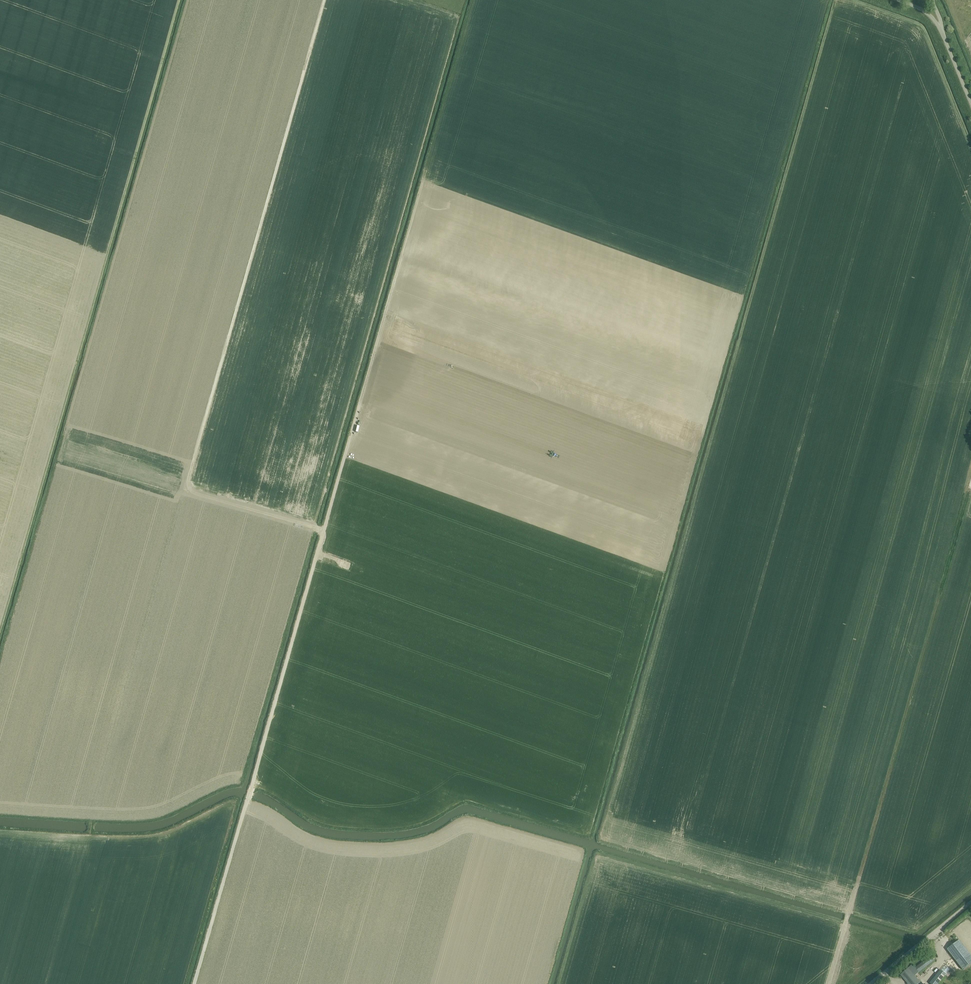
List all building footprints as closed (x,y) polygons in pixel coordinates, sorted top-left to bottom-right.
[(959,941),(947,950),(962,970),(970,963),(970,956),(959,941)] [(934,961),(931,956),(915,968),(919,973),(934,961)] [(900,975),(908,983),(918,983),(920,982),(908,968),(900,975)] [(946,975),(941,970),(930,983),(931,983),(938,983),(946,975)]
